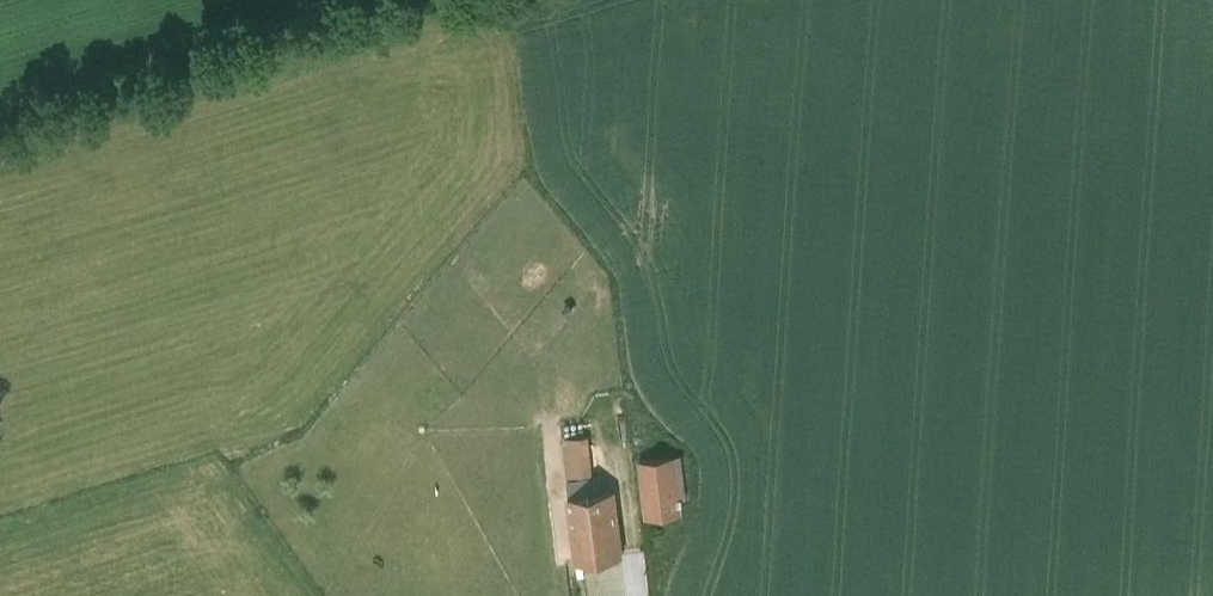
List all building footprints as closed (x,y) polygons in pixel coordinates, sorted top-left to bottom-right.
[(593,472),(591,434),(565,435),(566,473),(593,472)] [(673,454),(640,458),(647,514),(680,510),(673,454)] [(613,488),(568,494),(576,559),(621,554),(613,488)]
